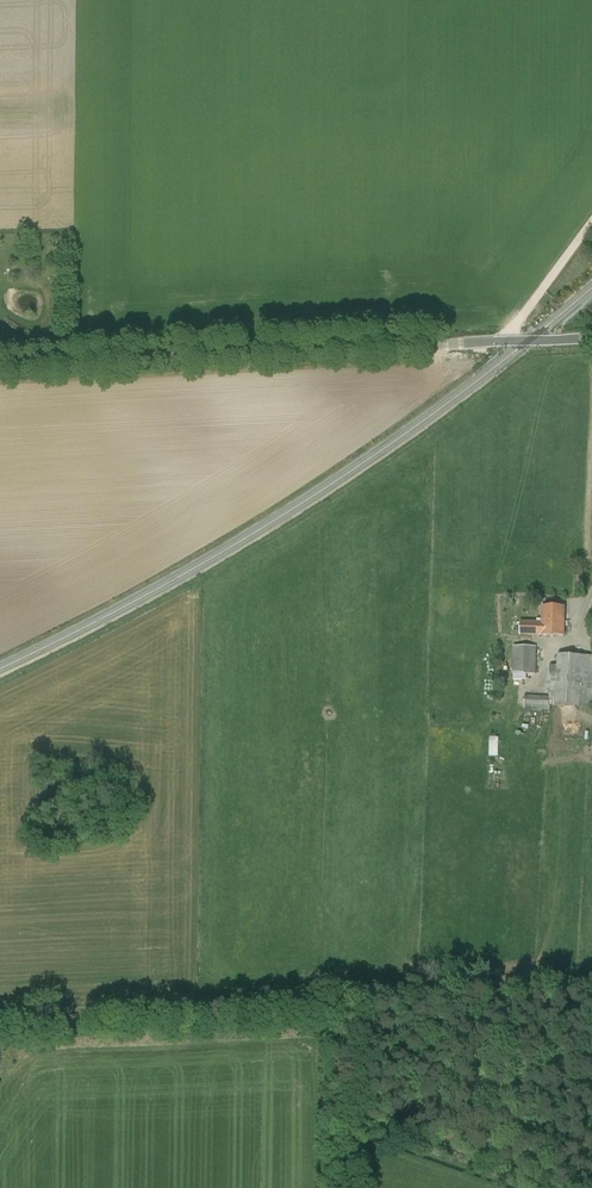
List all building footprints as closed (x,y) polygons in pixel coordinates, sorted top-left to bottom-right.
[(565,606),(542,606),(541,621),(520,623),(520,635),(565,635),(565,606)] [(514,674),(514,680),(526,680),(526,674),(536,674),(536,646),(513,646),(512,674),(514,674)] [(554,705),(591,708),(591,656),(557,654),(554,705)] [(550,696),(524,696),(524,709),(550,710),(550,696)] [(490,756),(499,756),(500,737),(491,736),(490,756)]
